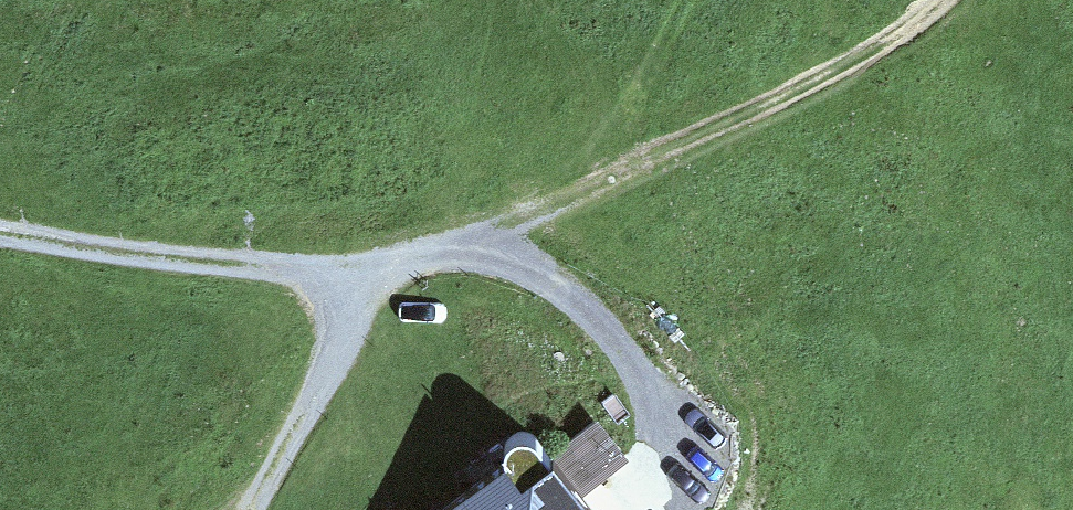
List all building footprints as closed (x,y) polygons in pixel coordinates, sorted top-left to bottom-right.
[(506,467),(451,509),(593,509),(577,490),(622,454),(600,426),(521,487),(506,467)]
